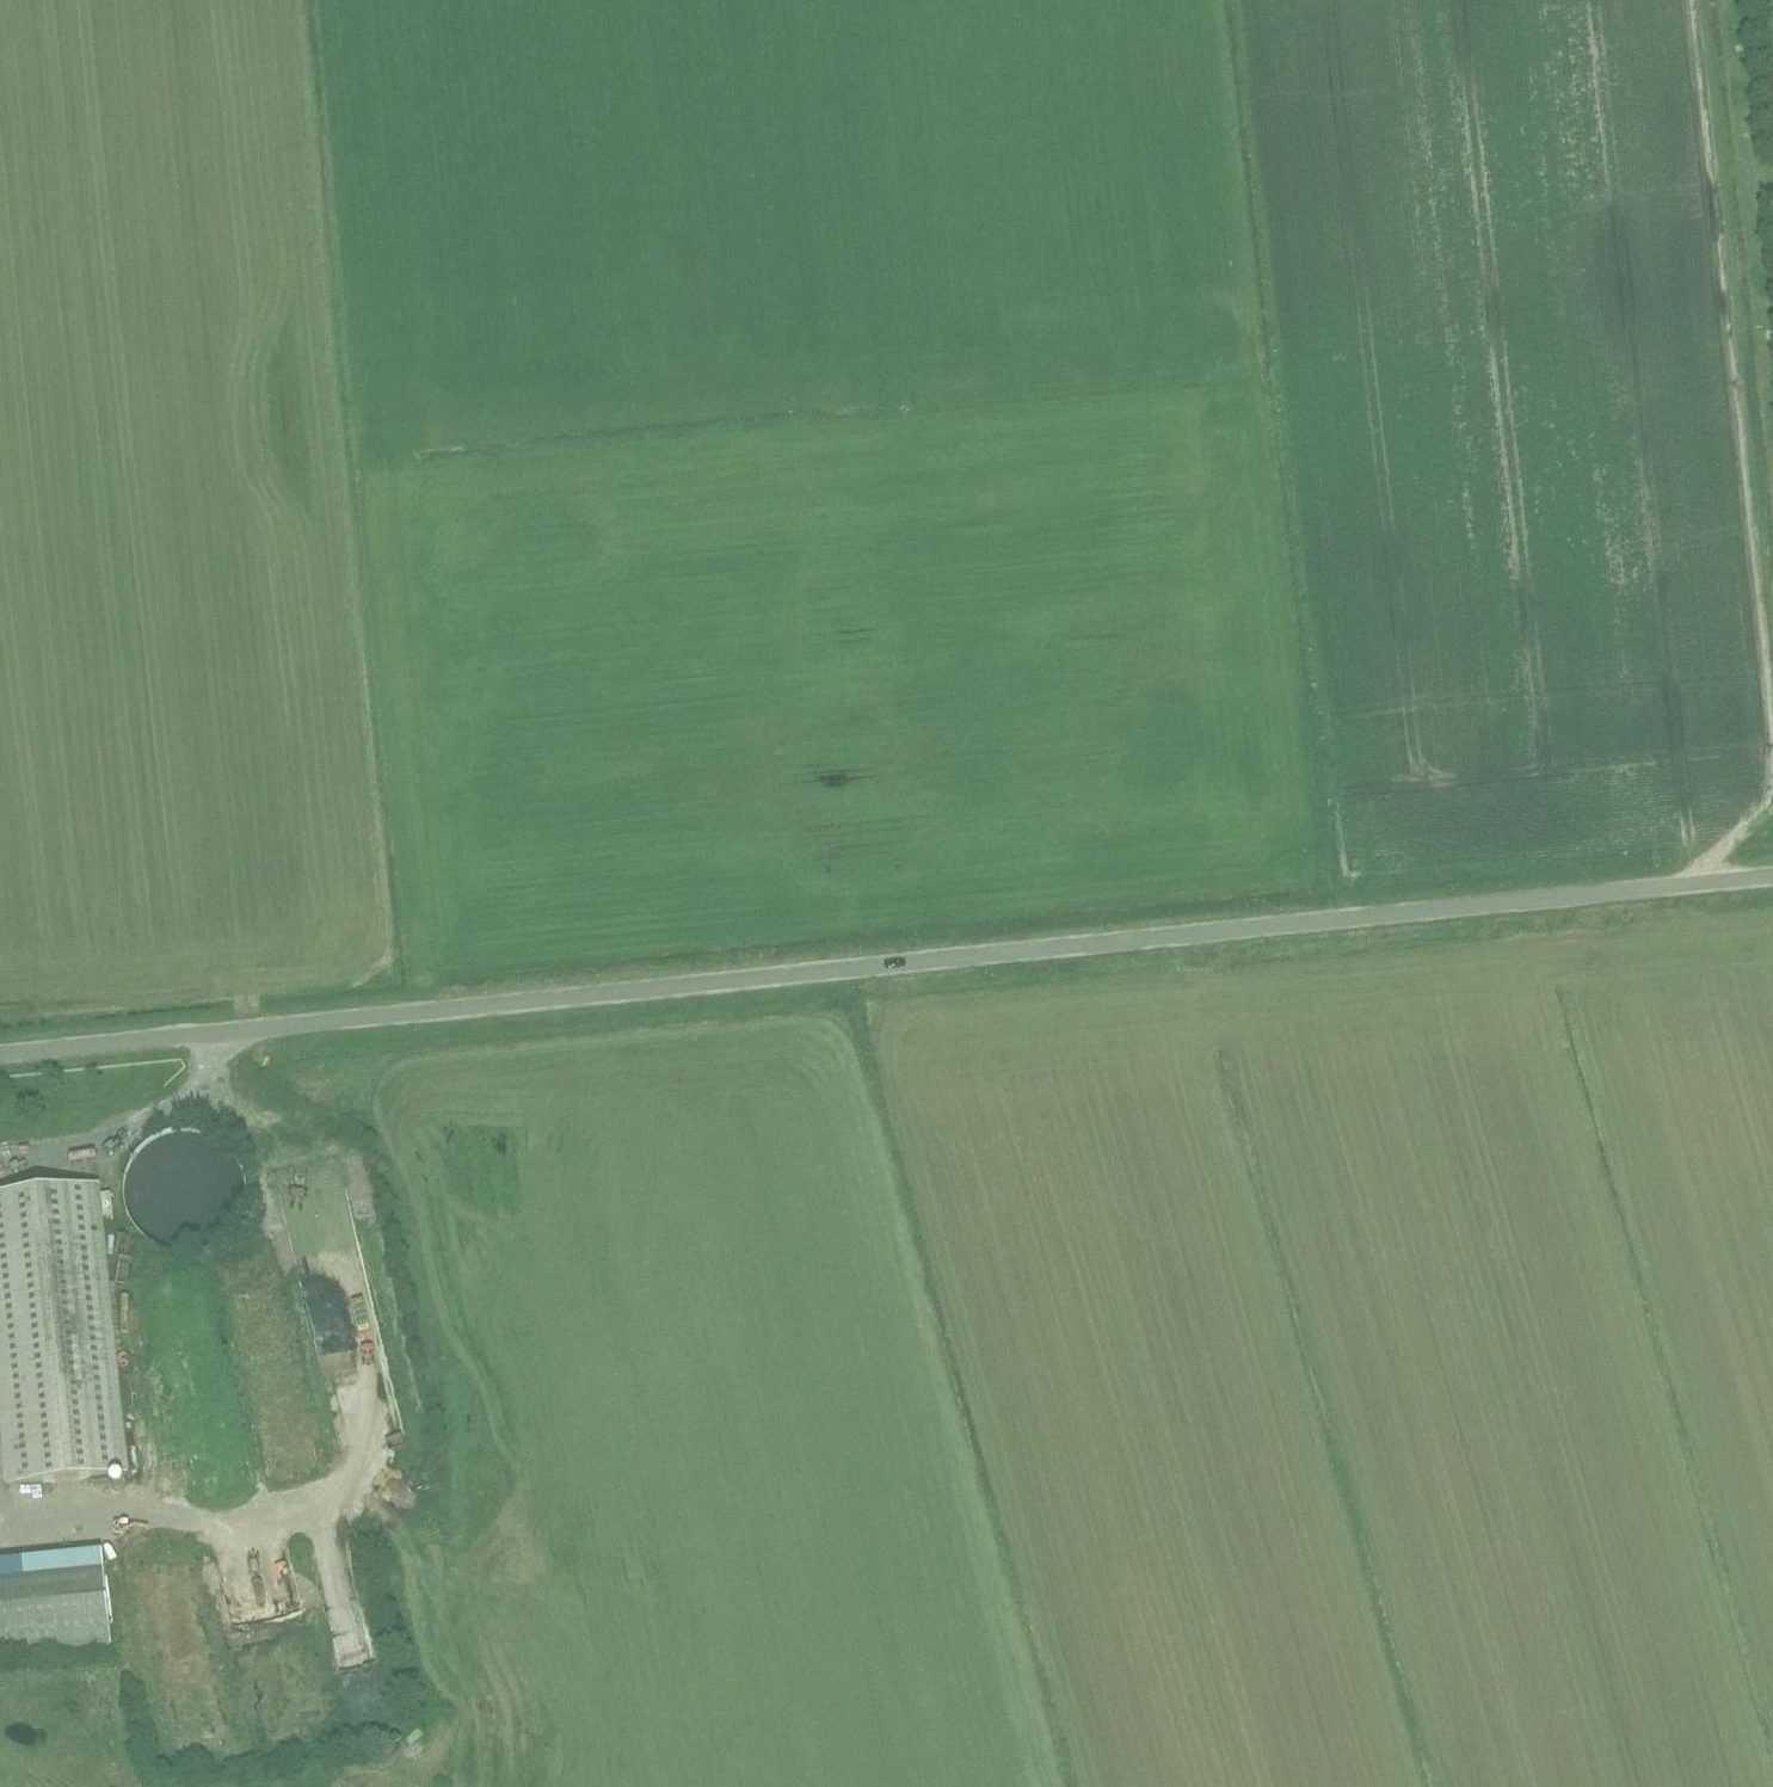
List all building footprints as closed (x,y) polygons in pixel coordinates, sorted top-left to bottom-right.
[(98,1189),(0,1199),(0,1409),(8,1486),(127,1475),(98,1189)] [(0,1550),(0,1569),(100,1558),(98,1539),(0,1550)] [(108,1636),(102,1582),(12,1592),(12,1591),(0,1592),(0,1648),(108,1636)]
